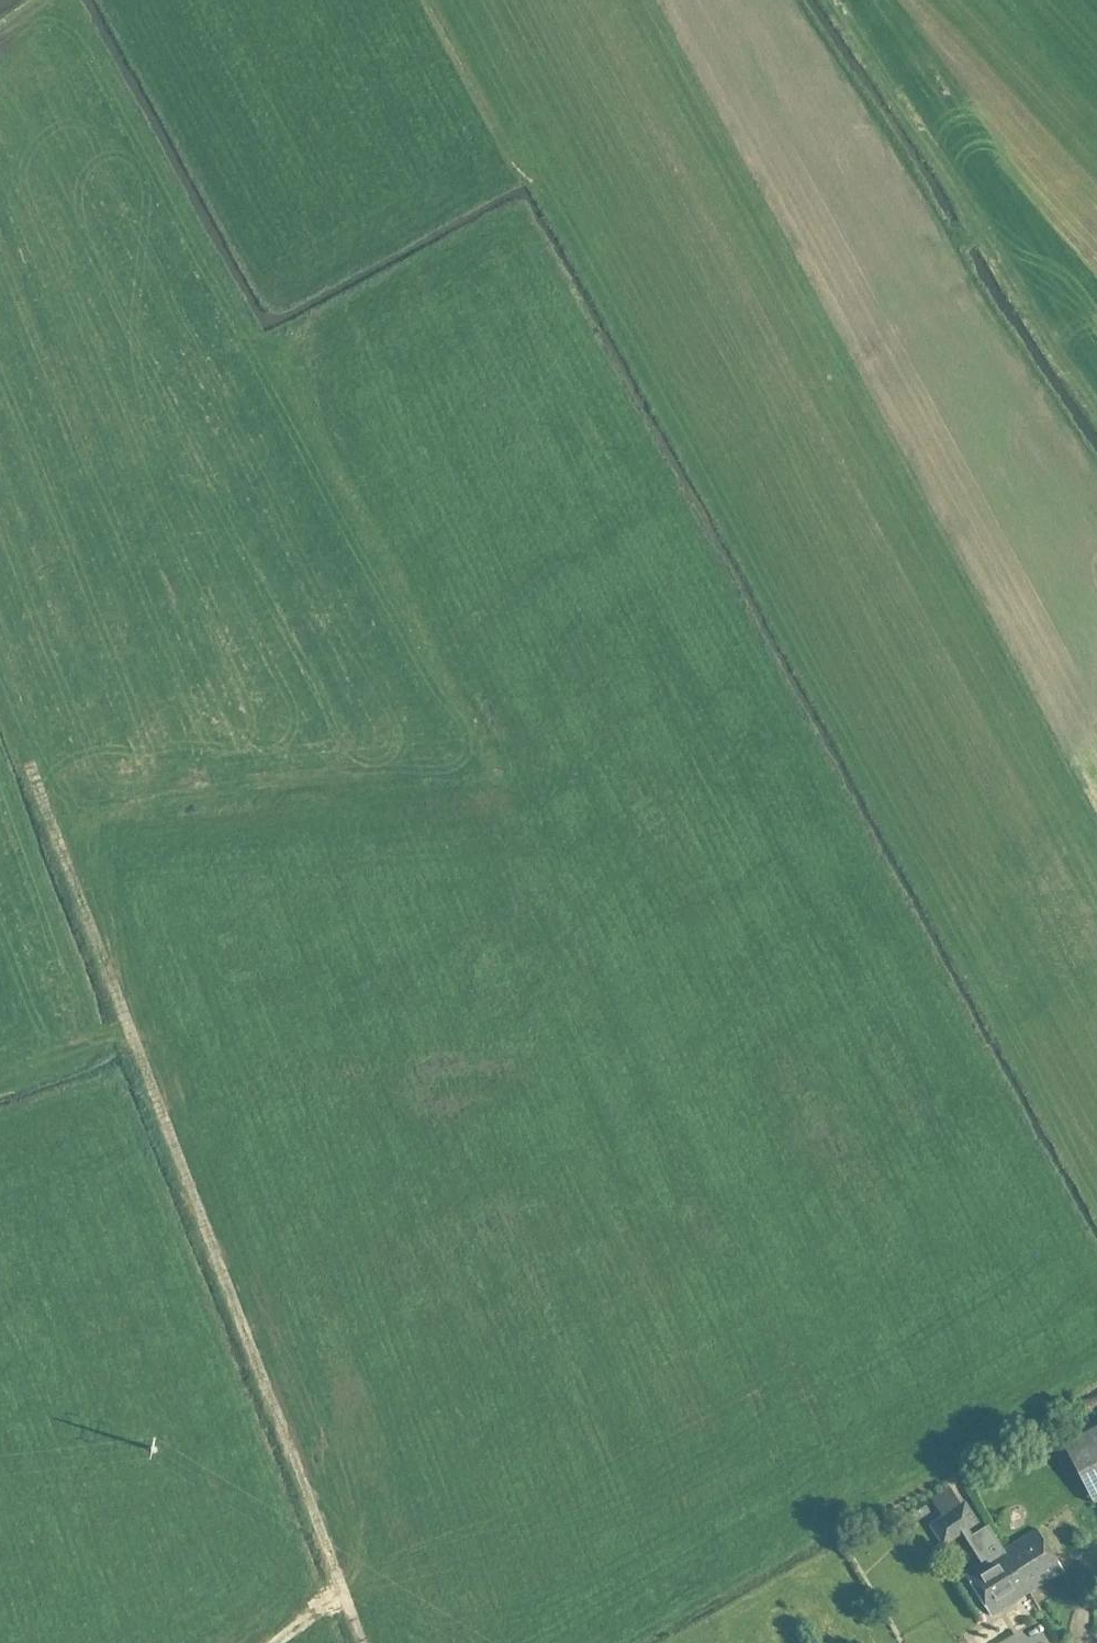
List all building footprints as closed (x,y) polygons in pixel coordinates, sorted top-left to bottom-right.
[(1062,1443),(1092,1502),(1096,1500),(1096,1425),(1062,1443)] [(928,1507),(934,1517),(959,1502),(952,1492),(928,1507)] [(964,1504),(932,1525),(943,1542),(975,1521),(964,1504)] [(1015,1572),(1028,1591),(1063,1570),(1037,1528),(1003,1549),(1017,1571),(1015,1572)] [(1017,1571),(1003,1549),(964,1573),(990,1615),(1028,1591),(1015,1572),(1017,1571)]
